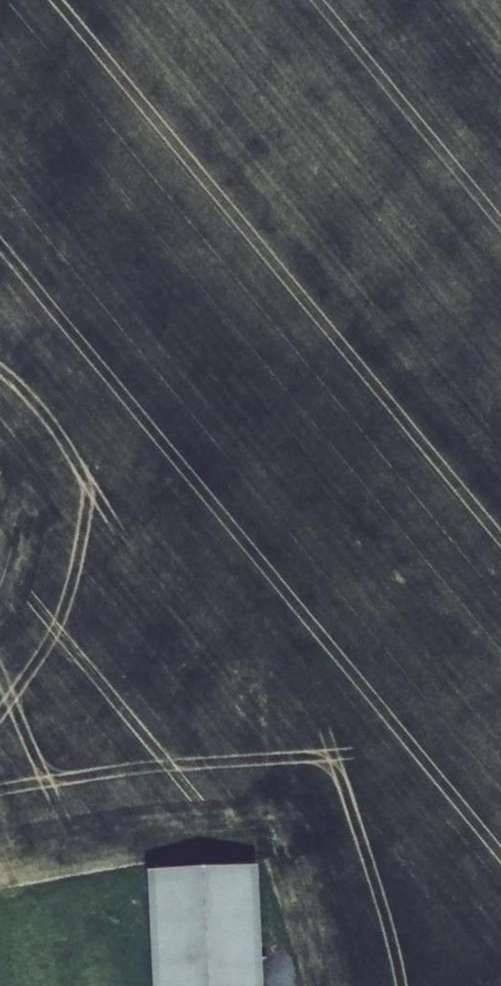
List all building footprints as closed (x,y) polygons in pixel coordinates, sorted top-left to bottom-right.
[(147,869),(153,985),(260,985),(254,865),(147,869)]
